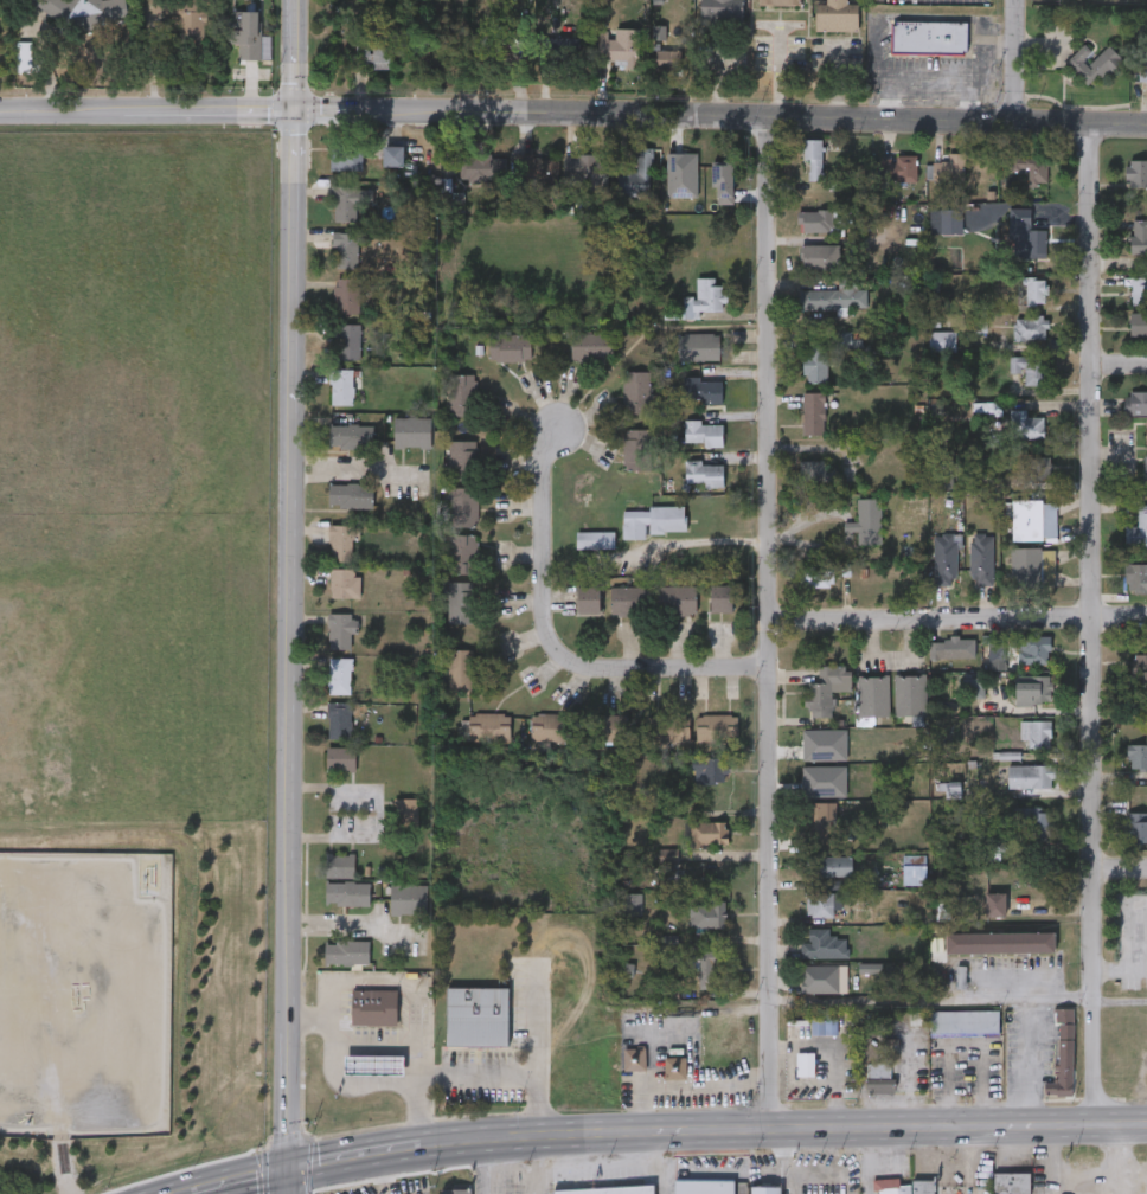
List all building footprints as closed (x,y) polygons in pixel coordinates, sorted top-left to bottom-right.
[(32,1),(33,0),(114,0),(127,8),(108,36),(66,7),(58,19),(32,1)] [(174,43),(174,0),(197,0),(197,9),(205,9),(205,43),(174,43)] [(815,30),(816,0),(860,0),(859,31),(815,30)] [(261,58),(238,58),(238,43),(229,43),(229,9),(261,9),(261,58)] [(967,21),(967,52),(891,50),(891,19),(967,21)] [(639,27),(639,63),(598,63),(598,27),(639,27)] [(393,68),(355,68),(355,45),(371,45),(371,36),(393,36),(393,68)] [(579,59),(543,59),(543,37),(579,37),(579,59)] [(1065,62),(1084,44),(1094,53),(1107,41),(1121,56),(1090,86),(1065,62)] [(1139,46),(1146,46),(1146,81),(1140,81),(1139,46)] [(679,50),(679,69),(654,69),(654,50),(679,50)] [(824,136),(824,179),(808,179),(808,136),(824,136)] [(363,143),(363,168),(333,168),(333,143),(363,143)] [(404,165),(384,165),(384,143),(404,143),(404,165)] [(620,190),(620,160),(636,160),(636,146),(653,146),(652,191),(620,190)] [(515,185),(515,153),(549,153),(549,185),(515,185)] [(568,176),(568,153),(609,153),(609,176),(568,176)] [(918,153),(918,180),(896,180),(896,153),(918,153)] [(966,180),(930,180),(930,153),(966,153),(966,180)] [(1027,171),(1013,171),(1013,153),(1034,153),(1034,161),(1050,160),(1050,184),(1027,185),(1027,171)] [(970,154),(997,154),(997,182),(970,182),(970,154)] [(492,176),(469,176),(469,155),(492,155),(492,176)] [(1128,159),(1146,159),(1146,186),(1128,186),(1128,159)] [(730,176),(730,199),(698,199),(698,176),(730,176)] [(333,219),(333,185),(373,184),(373,206),(361,206),(361,218),(333,219)] [(965,231),(941,231),(941,206),(965,206),(965,231)] [(1013,206),(1032,206),(1032,227),(1047,227),(1047,255),(1013,255),(1013,206)] [(799,208),(838,208),(838,230),(799,230),(799,208)] [(1133,216),(1146,216),(1146,253),(1133,253),(1133,216)] [(334,265),(334,231),(360,231),(360,265),(334,265)] [(842,243),(842,268),(802,268),(802,243),(842,243)] [(1049,275),(1050,302),(1027,302),(1026,276),(1049,275)] [(366,313),(334,313),(334,276),(366,276),(366,313)] [(1133,276),(1146,276),(1146,304),(1133,304),(1133,276)] [(699,317),(666,317),(666,306),(685,306),(685,296),(698,296),(698,277),(725,278),(725,309),(699,309),(699,317)] [(869,288),(869,307),(801,308),(800,288),(841,287),(841,277),(857,277),(857,288),(869,288)] [(1132,310),(1146,310),(1146,334),(1132,334),(1132,310)] [(1015,315),(1049,315),(1049,338),(1015,338),(1015,315)] [(360,359),(337,359),(337,322),(360,322),(360,359)] [(927,351),(927,328),(957,328),(957,351),(927,351)] [(491,360),(491,333),(537,333),(537,360),(491,360)] [(614,333),(614,357),(571,357),(571,333),(614,333)] [(680,358),(680,333),(720,333),(720,358),(680,358)] [(828,346),(828,381),(805,381),(805,346),(828,346)] [(1011,354),(1050,354),(1050,384),(1026,384),(1026,371),(1011,371),(1011,354)] [(354,368),(354,404),(333,404),(333,368),(354,368)] [(626,371),(652,371),(652,412),(626,412),(626,371)] [(450,373),(476,373),(476,416),(450,416),(450,373)] [(723,378),(723,400),(685,400),(685,378),(723,378)] [(827,435),(805,435),(805,391),(827,391),(827,435)] [(1127,392),(1146,392),(1146,413),(1127,413),(1127,392)] [(1046,437),(1011,437),(1011,409),(1029,409),(1029,416),(1046,416),(1046,437)] [(396,447),(396,416),(434,416),(434,447),(396,447)] [(724,444),(686,444),(686,422),(724,422),(724,444)] [(331,423),(373,423),(373,445),(331,445),(331,423)] [(649,468),(626,468),(626,428),(649,428),(649,468)] [(476,439),(476,479),(448,479),(448,439),(476,439)] [(1053,475),(1019,475),(1019,469),(1030,469),(1030,456),(1053,456),(1053,475)] [(835,479),(801,479),(801,460),(835,460),(835,479)] [(724,461),(724,486),(705,486),(705,481),(686,481),(686,461),(724,461)] [(373,506),(329,506),(331,483),(373,483),(373,506)] [(449,525),(449,486),(479,486),(479,525),(449,525)] [(883,496),(883,544),(861,544),(861,496),(883,496)] [(1045,534),(1045,502),(1058,502),(1058,534),(1045,534)] [(649,505),(687,505),(687,529),(648,529),(648,538),(624,538),(624,508),(649,508),(649,505)] [(1140,507),(1146,507),(1146,546),(1127,546),(1127,526),(1139,526),(1140,507)] [(353,539),(353,560),(329,560),(329,524),(360,524),(360,539),(353,539)] [(577,547),(577,529),(616,529),(616,547),(577,547)] [(994,584),(973,584),(973,532),(994,532),(994,584)] [(449,572),(449,533),(476,533),(476,572),(449,572)] [(936,583),(936,533),(957,533),(957,583),(936,583)] [(1045,546),(1045,586),(1013,586),(1013,546),(1045,546)] [(1127,564),(1146,564),(1146,591),(1127,591),(1127,564)] [(802,585),(802,565),(834,565),(834,585),(802,585)] [(360,593),(331,593),(331,567),(360,567),(360,593)] [(475,580),(474,622),(451,622),(451,593),(446,593),(446,580),(475,580)] [(701,595),(701,603),(694,603),(694,616),(674,616),(674,595),(701,595)] [(733,595),(733,611),(709,611),(709,595),(733,595)] [(328,614),(354,611),(355,648),(331,649),(328,614)] [(1020,663),(1020,635),(1051,635),(1051,663),(1020,663)] [(969,657),(931,659),(930,640),(968,637),(969,657)] [(1006,662),(991,662),(989,644),(1005,644),(1006,662)] [(474,692),(449,692),(449,648),(474,648),(474,692)] [(1134,654),(1146,654),(1146,683),(1134,683),(1134,654)] [(331,693),(331,657),(352,657),(352,693),(331,693)] [(820,666),(850,666),(850,689),(834,689),(834,717),(808,717),(808,682),(820,682),(820,666)] [(895,714),(895,674),(925,674),(925,714),(895,714)] [(859,675),(889,675),(889,715),(859,715),(859,675)] [(985,696),(965,696),(965,679),(985,679),(985,696)] [(352,701),(352,737),(329,737),(329,701),(352,701)] [(511,738),(469,738),(469,712),(511,712),(511,738)] [(532,740),(532,713),(575,713),(575,740),(532,740)] [(629,713),(629,740),(603,740),(603,713),(629,713)] [(649,743),(649,713),(691,713),(691,743),(649,743)] [(698,713),(738,713),(738,740),(698,740),(698,713)] [(1021,720),(1052,720),(1052,744),(1032,744),(1032,739),(1021,739),(1021,720)] [(1129,744),(1146,744),(1146,769),(1129,769),(1129,744)] [(327,770),(327,745),(357,745),(357,770),(327,770)] [(694,757),(728,757),(728,782),(694,782),(694,757)] [(1010,788),(1010,765),(1055,765),(1055,788),(1010,788)] [(837,802),(837,840),(808,840),(808,802),(837,802)] [(1031,836),(1031,824),(1013,824),(1013,807),(1052,807),(1052,836),(1031,836)] [(1130,811),(1146,811),(1146,843),(1130,843),(1130,811)] [(691,847),(691,821),(728,821),(728,847),(691,847)] [(327,852),(355,852),(355,881),(371,881),(372,904),(327,904),(327,852)] [(854,875),(808,875),(808,855),(854,855),(854,875)] [(927,865),(927,882),(905,882),(905,865),(927,865)] [(428,912),(392,912),(392,884),(428,884),(428,912)] [(837,892),(837,917),(808,917),(808,892),(837,892)] [(987,892),(1007,892),(1007,916),(987,916),(987,892)] [(627,893),(641,893),(642,912),(628,913),(627,893)] [(726,898),(726,929),(694,929),(694,898),(726,898)] [(802,941),(810,941),(810,929),(831,929),(831,937),(848,937),(848,957),(802,957),(802,941)] [(948,933),(1056,933),(1056,952),(948,952),(948,933)] [(370,939),(370,963),(326,963),(326,939),(370,939)] [(719,988),(700,988),(700,951),(719,951),(719,988)] [(802,991),(802,964),(840,964),(840,991),(802,991)] [(448,1046),(448,986),(510,986),(510,1046),(448,1046)] [(353,988),(398,988),(398,1025),(353,1025),(353,988)] [(1074,1094),(1047,1094),(1047,1081),(1059,1083),(1061,1009),(1075,1009),(1074,1094)] [(1000,1035),(931,1035),(931,1010),(1000,1010),(1000,1035)] [(626,1046),(646,1046),(646,1068),(626,1068),(626,1046)] [(799,1076),(799,1052),(815,1052),(815,1076),(799,1076)] [(666,1057),(687,1057),(687,1078),(666,1078),(666,1057)] [(893,1091),(869,1091),(869,1063),(893,1063),(893,1091)] [(1032,1173),(1032,1193),(995,1193),(995,1173),(1032,1173)] [(934,1181),(934,1193),(881,1193),(880,1179),(901,1179),(901,1181),(934,1181)] [(736,1180),(736,1193),(675,1193),(675,1180),(736,1180)] [(654,1183),(654,1193),(555,1193),(555,1187),(654,1183)]
